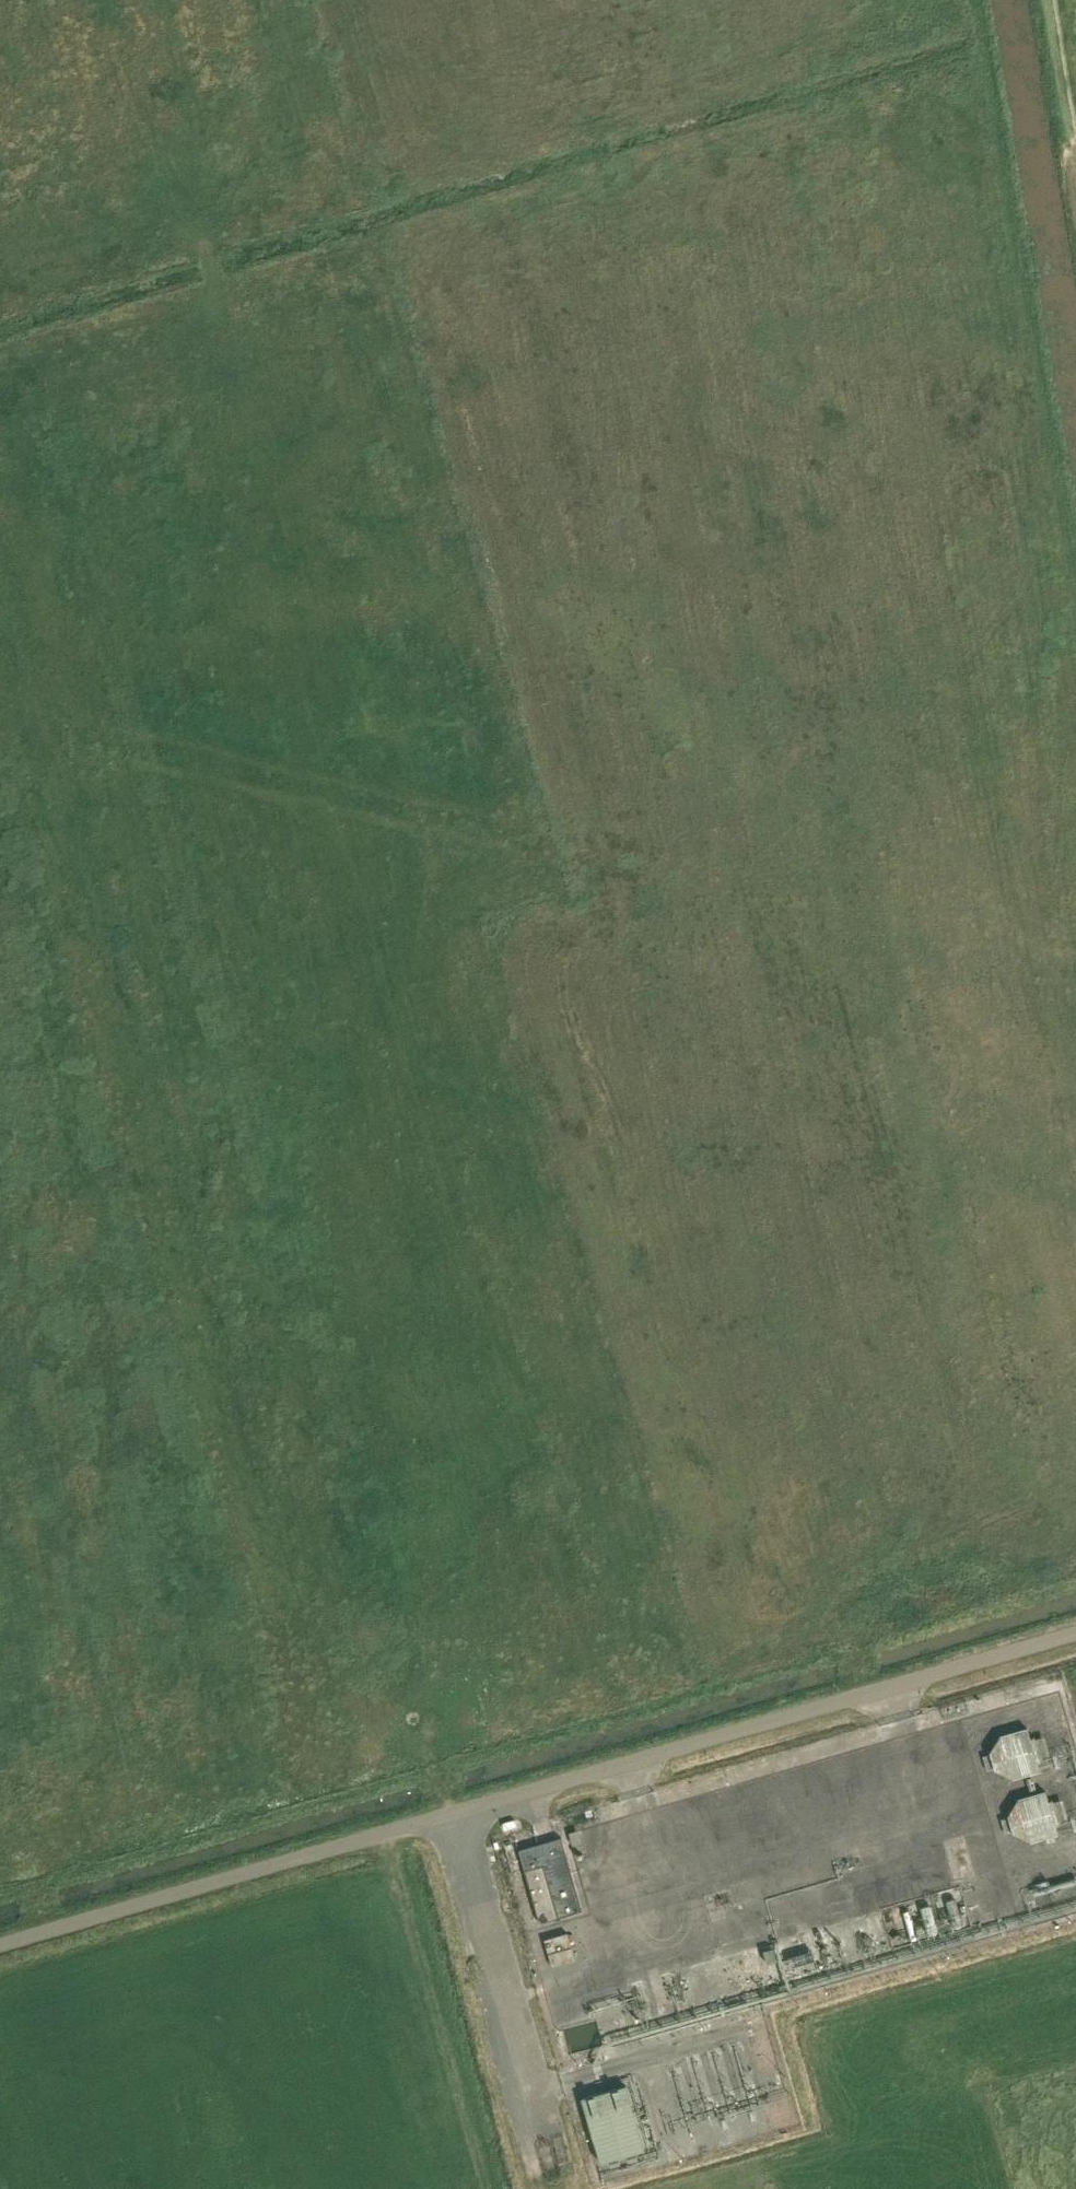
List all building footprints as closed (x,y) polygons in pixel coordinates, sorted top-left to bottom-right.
[(1030,1741),(1027,1730),(1000,1738),(990,1755),(991,1759),(985,1760),(988,1774),(995,1772),(1013,1781),(1039,1771),(1037,1764),(1042,1763),(1041,1759),(1050,1757),(1044,1740),(1036,1743),(1035,1740),(1030,1741)] [(1048,1805),(1045,1793),(1018,1801),(1008,1820),(1001,1822),(1006,1836),(1013,1834),(1031,1844),(1058,1836),(1054,1824),(1067,1821),(1062,1801),(1048,1805)] [(516,1819),(502,1823),(505,1831),(518,1827),(516,1819)] [(583,1913),(563,1841),(521,1852),(541,1925),(583,1913)] [(840,1924),(850,1960),(874,1954),(874,1953),(897,1947),(888,1912),(840,1924)] [(576,1961),(568,1935),(546,1941),(553,1967),(576,1961)] [(597,2007),(602,2029),(634,2020),(629,1999),(597,2007)] [(586,2025),(568,2030),(575,2051),(592,2046),(586,2025)] [(645,2149),(627,2086),(583,2099),(601,2162),(645,2149)] [(702,2150),(772,2131),(765,2104),(695,2122),(702,2150)]
